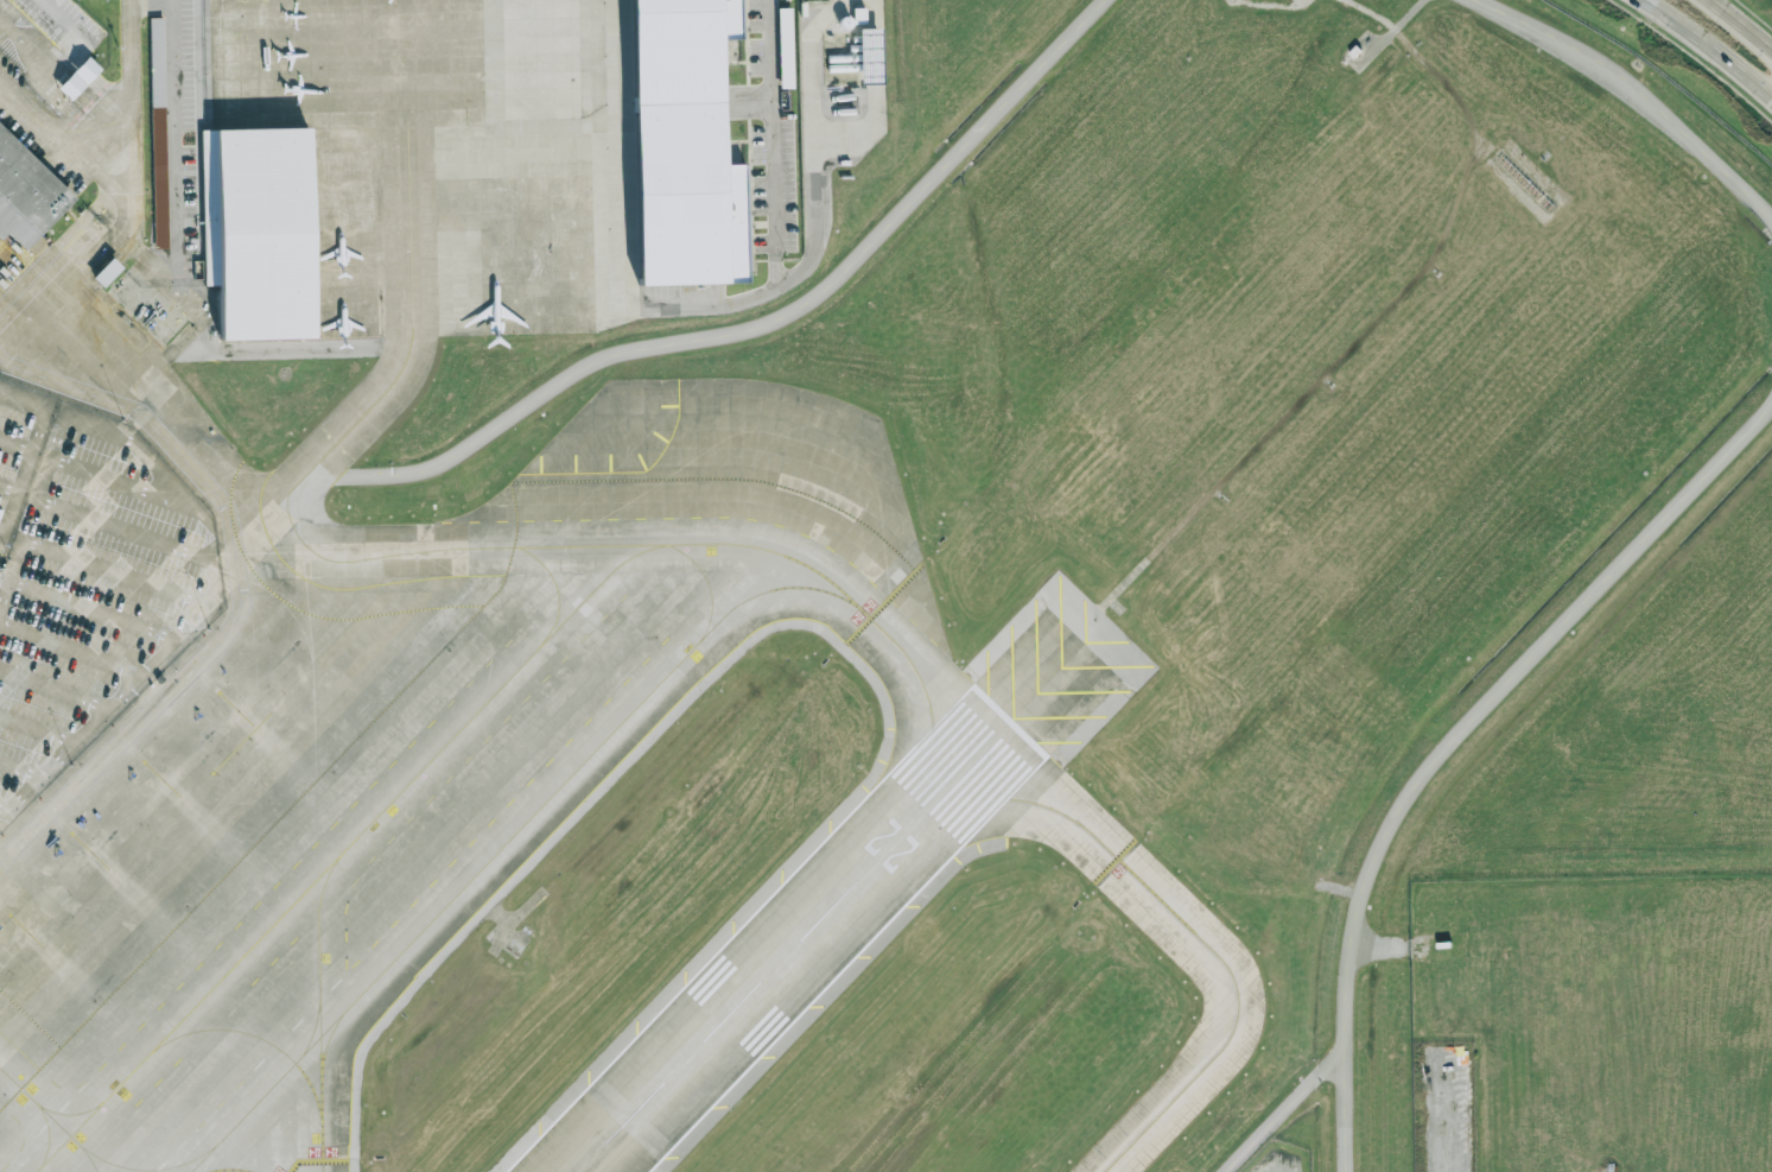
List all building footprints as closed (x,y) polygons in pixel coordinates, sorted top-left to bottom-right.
[(489,118),(487,0),(630,0),(633,119),(489,118)] [(638,285),(748,283),(745,164),(723,165),(720,40),(742,40),(741,0),(632,0),(638,285)] [(168,248),(164,18),(150,18),(153,248),(168,248)] [(880,28),(859,29),(860,84),(882,84),(880,28)] [(58,88),(71,100),(100,69),(87,57),(58,88)] [(208,122),(310,121),(312,336),(214,337),(208,122)] [(24,254),(0,233),(0,129),(75,203),(24,254)] [(103,288),(122,267),(111,257),(92,278),(103,288)]
